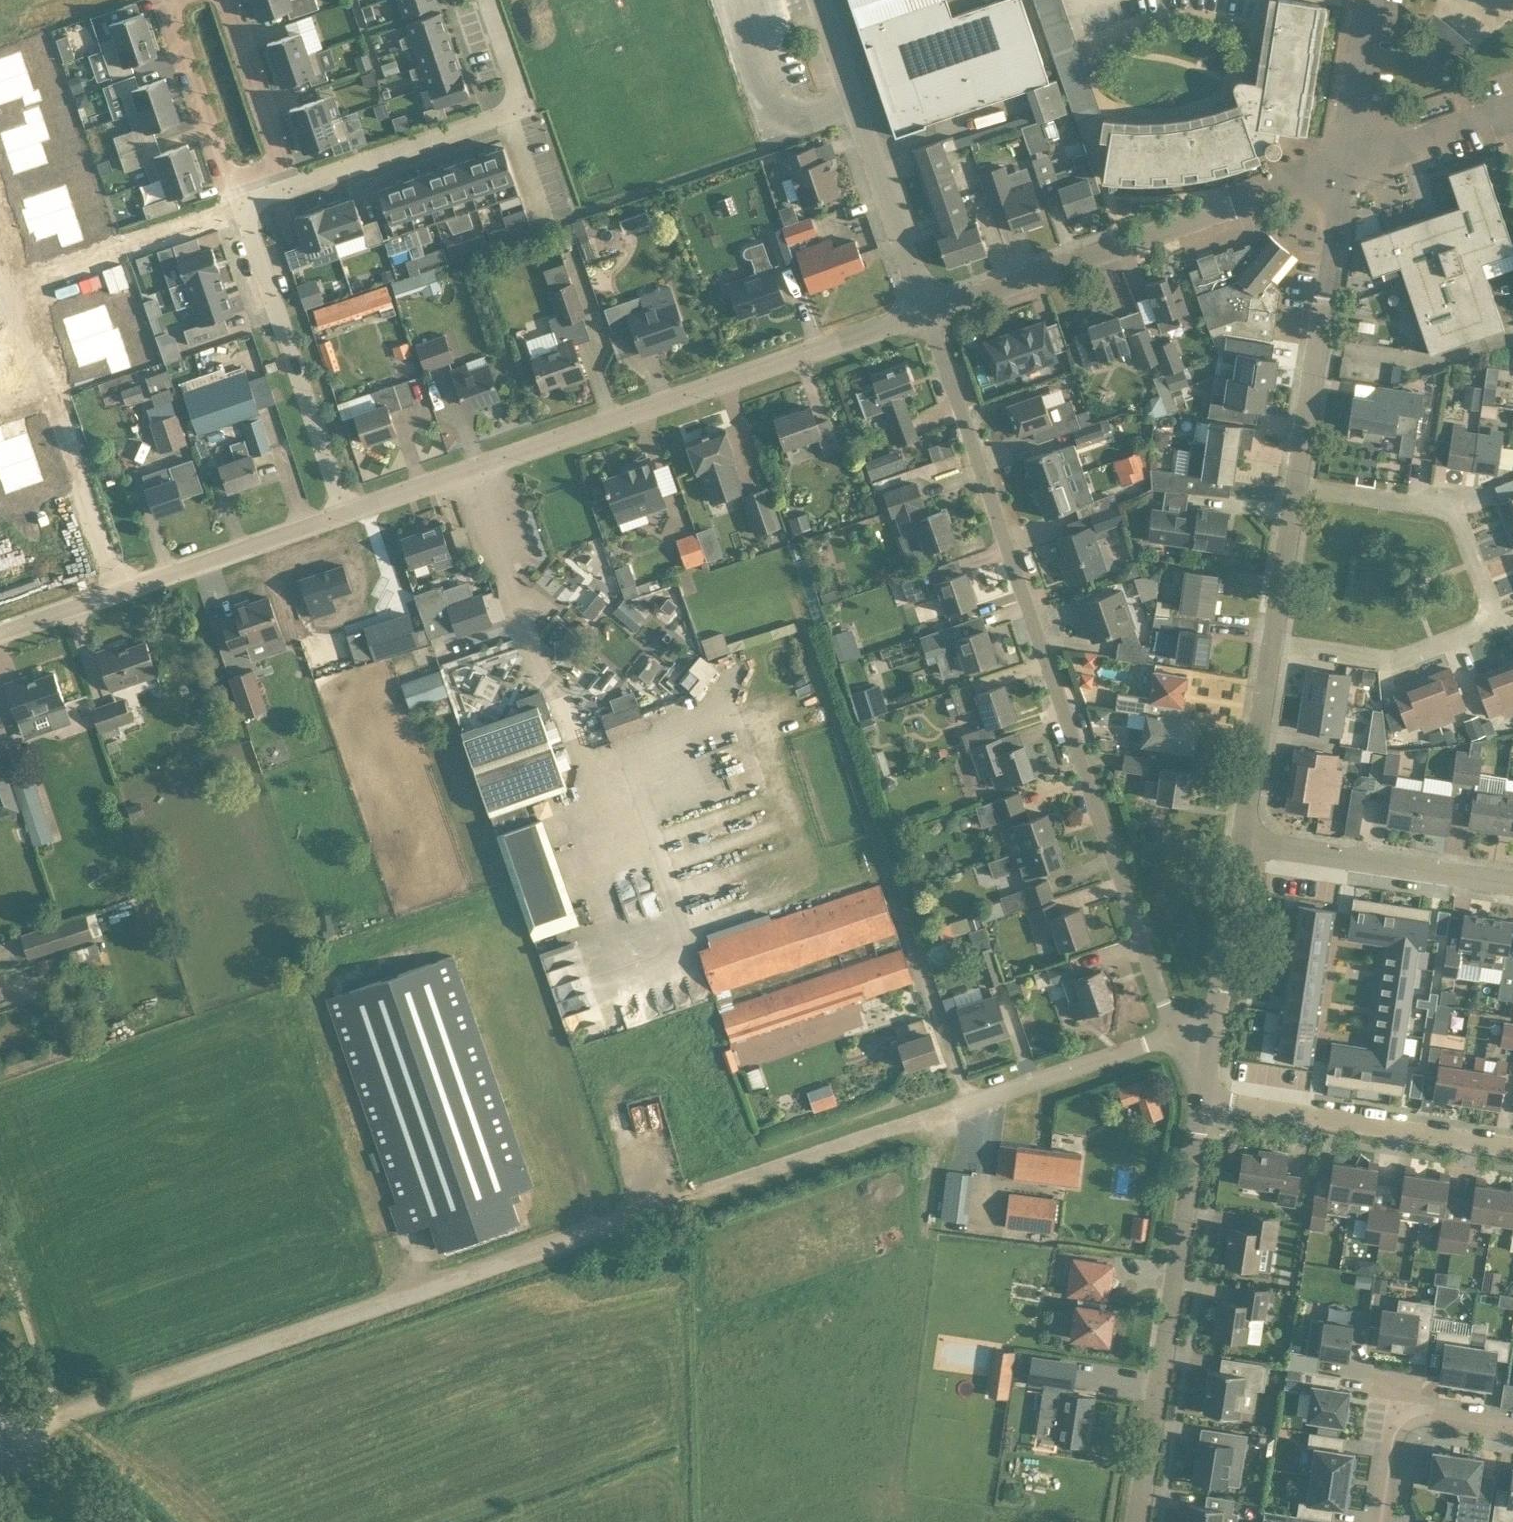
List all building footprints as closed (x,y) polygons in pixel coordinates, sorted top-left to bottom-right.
[(290,0),(253,0),(260,20),(288,10),(290,18),(319,8),(316,0),(303,0),(292,4),(290,0)] [(437,0),(400,0),(405,16),(438,4),(437,0)] [(1028,89),(1039,121),(1066,112),(1055,80),(1048,83),(1039,56),(1021,0),(998,0),(951,16),(946,0),(850,0),(867,47),(887,110),(896,136),(926,125),(926,123),(1026,90),(1028,89)] [(1076,40),(1062,0),(1033,0),(1076,120),(1101,112),(1076,40)] [(1258,158),(1259,157),(1257,152),(1266,149),(1270,153),(1276,153),(1280,150),(1280,145),(1279,141),(1275,139),(1276,129),(1306,134),(1309,110),(1308,109),(1308,111),(1302,110),(1305,90),(1311,91),(1311,92),(1312,92),(1316,67),(1315,67),(1315,68),(1309,67),(1312,47),(1318,48),(1318,49),(1319,50),(1323,24),(1322,24),(1321,25),(1316,24),(1319,5),(1324,6),(1324,7),(1326,7),(1326,5),(1297,0),(1269,0),(1267,12),(1276,13),(1265,83),(1242,79),(1237,80),(1234,84),(1234,89),(1242,111),(1217,119),(1191,125),(1165,129),(1138,130),(1113,129),(1114,119),(1103,118),(1100,139),(1109,140),(1103,178),(1123,181),(1123,180),(1122,179),(1122,174),(1135,174),(1135,180),(1154,181),(1154,180),(1153,180),(1153,174),(1166,173),(1166,179),(1186,178),(1186,177),(1185,177),(1184,171),(1197,170),(1197,175),(1217,172),(1216,171),(1215,171),(1214,166),(1227,163),(1228,168),(1247,163),(1247,162),(1245,162),(1244,157),(1256,153),(1258,158)] [(362,7),(367,21),(376,18),(372,4),(362,7)] [(100,42),(102,49),(154,32),(149,16),(145,18),(143,11),(110,23),(114,34),(100,42)] [(448,33),(441,12),(407,23),(410,32),(400,38),(403,48),(414,44),(448,33)] [(266,50),(271,66),(308,53),(301,31),(268,43),(270,49),(266,50)] [(160,47),(154,32),(102,49),(112,79),(134,71),(131,64),(158,55),(156,49),(160,47)] [(455,53),(448,33),(414,44),(421,64),(455,53)] [(21,73),(14,54),(20,52),(15,37),(0,42),(0,80),(21,73)] [(308,53),(271,66),(277,81),(280,80),(282,86),(323,72),(316,51),(308,53)] [(368,53),(355,57),(360,71),(373,67),(368,53)] [(425,76),(428,85),(463,74),(462,73),(461,73),(455,53),(421,64),(410,68),(413,78),(425,76)] [(382,64),(386,76),(396,72),(392,61),(382,64)] [(372,71),(361,74),(366,87),(377,83),(372,71)] [(38,105),(33,91),(28,93),(21,73),(0,80),(0,104),(10,100),(14,113),(38,105)] [(74,91),(85,87),(80,74),(69,78),(74,91)] [(470,96),(463,74),(428,85),(435,106),(424,110),(428,122),(447,116),(444,105),(470,96)] [(121,94),(128,114),(173,99),(166,77),(139,86),(135,75),(109,84),(113,97),(121,94)] [(79,107),(86,105),(89,99),(86,92),(75,96),(79,107)] [(294,131),(331,119),(323,97),(290,109),(292,115),(288,116),(294,131)] [(114,137),(120,154),(158,141),(154,130),(180,121),(173,99),(128,114),(134,130),(114,137)] [(385,102),(375,105),(380,119),(389,116),(385,102)] [(2,142),(6,154),(44,141),(37,122),(43,120),(38,105),(14,113),(19,126),(2,132),(5,141),(2,142)] [(393,118),(397,131),(410,127),(405,114),(393,118)] [(331,119),(294,131),(299,147),(303,146),(305,152),(331,143),(335,154),(353,148),(342,115),(331,119)] [(1021,126),(1021,127),(1030,153),(1047,147),(1039,121),(1038,120),(1021,126)] [(976,220),(967,223),(954,183),(947,163),(943,153),(957,148),(953,135),(913,149),(913,151),(914,151),(942,232),(937,234),(943,253),(949,267),(988,254),(981,235),(976,220)] [(33,168),(37,182),(61,174),(56,159),(51,161),(44,141),(6,154),(10,167),(14,165),(17,174),(33,168)] [(158,141),(120,154),(126,171),(145,164),(151,180),(162,176),(199,164),(194,148),(190,149),(188,143),(162,152),(158,141)] [(504,147),(490,152),(490,153),(486,155),(485,151),(479,153),(480,157),(476,158),(475,156),(462,161),(478,208),(520,194),(504,147)] [(801,206),(817,201),(840,193),(828,159),(819,162),(813,147),(778,159),(784,178),(791,176),(801,206)] [(113,170),(109,158),(97,162),(101,174),(113,170)] [(1090,160),(1054,172),(1061,191),(1068,213),(1096,203),(1093,193),(1101,190),(1090,160)] [(1439,213),(1361,239),(1373,274),(1401,265),(1430,353),(1504,328),(1482,262),(1512,251),(1512,246),(1484,160),(1449,172),(1460,205),(1439,213)] [(444,165),(438,167),(439,171),(435,172),(434,170),(421,175),(437,222),(446,219),(454,233),(474,226),(469,211),(478,208),(462,161),(449,165),(449,167),(445,169),(444,165)] [(169,196),(144,205),(148,218),(180,207),(176,196),(203,187),(201,181),(204,179),(199,164),(162,176),(169,196)] [(1045,221),(1030,179),(1012,187),(1005,165),(978,174),(989,207),(1005,204),(1014,231),(1045,221)] [(66,188),(61,174),(37,182),(42,195),(25,200),(28,209),(25,210),(29,222),(67,209),(60,190),(66,188)] [(393,184),(379,189),(390,221),(384,223),(389,236),(384,238),(385,241),(389,255),(409,248),(413,258),(416,257),(425,254),(422,244),(432,240),(428,225),(437,222),(421,175),(408,179),(408,181),(404,183),(403,179),(397,181),(398,185),(394,186),(393,184)] [(719,200),(724,213),(737,208),(732,195),(719,200)] [(384,238),(377,219),(363,224),(354,197),(342,201),(341,198),(328,203),(328,206),(325,207),(324,206),(324,207),(335,241),(364,231),(369,246),(385,241),(384,238)] [(321,208),(320,205),(307,209),(308,212),(295,216),(304,244),(286,250),(292,269),(313,261),(309,250),(335,241),(324,207),(321,208)] [(800,221),(795,208),(781,213),(785,226),(800,221)] [(74,229),(67,209),(29,222),(33,235),(37,234),(40,242),(56,237),(60,250),(84,242),(79,227),(74,229)] [(514,218),(515,223),(528,219),(525,209),(517,211),(518,216),(514,218)] [(647,210),(636,214),(641,227),(652,223),(647,210)] [(518,216),(517,211),(503,216),(506,226),(507,226),(515,223),(514,218),(518,216)] [(817,235),(811,217),(800,221),(785,226),(782,227),(789,245),(817,235)] [(507,226),(506,226),(497,229),(501,239),(510,236),(507,226)] [(768,233),(780,266),(793,261),(781,228),(768,233)] [(488,232),(492,242),(501,239),(497,229),(488,232)] [(586,259),(596,256),(588,233),(579,236),(586,259)] [(478,247),(487,244),(484,234),(475,237),(478,247)] [(1212,336),(1224,332),(1273,339),(1280,292),(1275,287),(1278,283),(1271,277),(1291,252),(1270,234),(1256,251),(1251,248),(1247,249),(1246,246),(1229,252),(1228,249),(1214,254),(1216,261),(1189,271),(1212,336)] [(170,286),(170,287),(219,270),(219,271),(220,270),(212,247),(202,251),(197,237),(173,245),(186,281),(170,286)] [(466,240),(469,250),(478,247),(475,237),(466,240)] [(834,248),(831,239),(796,251),(811,292),(845,280),(843,274),(865,266),(855,240),(834,248)] [(466,240),(457,243),(460,253),(469,250),(466,240)] [(752,257),(753,260),(752,260),(756,272),(728,281),(741,317),(757,312),(758,315),(767,311),(766,308),(785,302),(763,241),(747,247),(744,249),(744,252),(744,255),(746,256),(748,258),(750,258),(752,257)] [(451,256),(460,253),(457,243),(448,246),(451,256)] [(437,261),(447,258),(443,248),(434,251),(437,261)] [(434,251),(425,254),(428,264),(437,261),(434,251)] [(425,254),(416,257),(419,267),(428,264),(425,254)] [(410,270),(419,267),(416,257),(413,258),(407,260),(410,270)] [(434,268),(391,283),(396,297),(439,283),(434,268)] [(381,272),(384,281),(394,278),(391,269),(381,272)] [(226,291),(219,271),(219,270),(170,287),(186,282),(193,302),(177,308),(226,291)] [(573,283),(572,283),(570,277),(550,284),(560,314),(550,317),(561,348),(533,358),(543,387),(571,377),(572,380),(585,376),(579,357),(572,338),(571,339),(565,322),(584,316),(573,283)] [(1146,284),(1152,303),(1158,320),(1174,315),(1177,324),(1190,320),(1184,300),(1178,281),(1169,284),(1166,277),(1146,284)] [(641,294),(646,308),(629,313),(633,326),(643,354),(662,347),(661,344),(687,335),(674,297),(676,297),(672,284),(641,294)] [(387,285),(314,310),(320,328),(393,303),(387,285)] [(318,286),(300,292),(305,307),(323,301),(318,286)] [(234,314),(226,291),(177,308),(177,309),(193,303),(200,324),(184,329),(190,345),(230,331),(225,317),(234,314)] [(61,318),(69,342),(108,329),(99,304),(61,318)] [(158,314),(155,305),(148,307),(151,317),(158,314)] [(1130,349),(1126,337),(1119,318),(1118,315),(1089,326),(1090,329),(1075,335),(1085,365),(1130,349)] [(1358,330),(1359,322),(1348,320),(1345,338),(1345,340),(1356,342),(1358,330)] [(986,341),(998,377),(1055,358),(1043,322),(986,341)] [(1147,327),(1129,335),(1143,368),(1159,361),(1153,347),(1155,346),(1147,327)] [(116,354),(108,329),(69,342),(77,367),(116,354)] [(1366,331),(1359,330),(1357,342),(1377,344),(1379,333),(1366,331)] [(165,362),(181,357),(175,337),(166,332),(156,336),(165,362)] [(425,371),(455,360),(445,333),(416,343),(425,371)] [(1229,377),(1229,378),(1274,385),(1278,358),(1272,358),(1274,344),(1226,337),(1223,360),(1237,363),(1235,378),(1229,377)] [(320,343),(330,372),(341,368),(331,339),(320,343)] [(1185,366),(1174,339),(1155,346),(1153,347),(1159,361),(1164,374),(1165,374),(1185,366)] [(408,342),(393,348),(397,360),(413,355),(408,342)] [(261,411),(260,408),(250,379),(247,369),(217,379),(211,361),(181,371),(187,390),(185,391),(199,433),(261,411)] [(1379,378),(1381,366),(1352,361),(1350,374),(1379,378)] [(452,370),(457,383),(464,401),(471,399),(474,406),(500,397),(493,378),(489,367),(472,373),(469,364),(452,370)] [(918,438),(910,417),(902,395),(916,390),(906,364),(872,377),(875,386),(858,392),(857,391),(856,391),(866,418),(867,417),(867,416),(885,410),(898,446),(918,438)] [(1189,385),(1184,368),(1165,374),(1171,390),(1189,385)] [(152,392),(167,386),(173,385),(168,369),(162,371),(147,377),(152,392)] [(1171,390),(1165,374),(1164,374),(1154,377),(1160,394),(1167,413),(1178,410),(1171,390)] [(1226,394),(1212,392),(1209,416),(1256,423),(1258,409),(1264,410),(1268,384),(1274,385),(1229,378),(1226,394)] [(145,397),(140,384),(122,391),(127,403),(145,397)] [(402,407),(396,388),(394,384),(373,392),(378,407),(356,415),(359,424),(366,443),(397,432),(390,411),(402,407)] [(1467,385),(1464,397),(1481,400),(1483,388),(1467,385)] [(1381,441),(1382,430),(1417,436),(1420,414),(1423,393),(1379,386),(1377,399),(1354,396),(1349,426),(1363,428),(1362,430),(1364,430),(1363,439),(1381,441)] [(1482,402),(1494,404),(1496,388),(1484,387),(1482,402)] [(1177,404),(1186,400),(1181,388),(1172,392),(1177,404)] [(1055,436),(1072,430),(1093,423),(1088,409),(1076,414),(1071,399),(1066,400),(1047,407),(1042,394),(1042,393),(1008,405),(1018,435),(1051,424),(1055,436)] [(150,423),(160,454),(188,444),(174,402),(148,411),(152,422),(150,423)] [(776,418),(782,437),(786,448),(807,441),(813,457),(839,448),(829,419),(817,423),(811,406),(776,418)] [(1093,423),(1072,430),(1076,441),(1077,444),(1105,434),(1105,433),(1100,421),(1100,420),(1093,423)] [(1190,450),(1236,457),(1237,447),(1251,449),(1254,427),(1211,420),(1208,442),(1192,440),(1190,450)] [(1454,424),(1450,446),(1447,466),(1472,470),(1477,433),(1465,431),(1466,426),(1454,424)] [(687,441),(693,460),(698,471),(701,470),(712,501),(742,491),(732,460),(735,459),(731,447),(724,428),(687,441)] [(37,455),(28,430),(0,440),(0,468),(37,455)] [(1168,437),(1164,432),(1157,431),(1155,443),(1167,444),(1168,437)] [(1477,433),(1472,470),(1497,473),(1500,454),(1503,433),(1491,431),(1491,435),(1477,433)] [(264,432),(248,437),(254,454),(269,449),(264,432)] [(204,437),(196,440),(196,441),(201,457),(202,457),(210,454),(204,437)] [(261,479),(254,460),(252,454),(251,454),(245,438),(232,443),(237,459),(221,465),(229,490),(261,479)] [(934,445),(939,458),(953,453),(949,440),(934,445)] [(1055,450),(1055,448),(1026,458),(1036,488),(1065,478),(1060,462),(1078,456),(1073,443),(1055,450)] [(1236,457),(1190,450),(1187,473),(1157,468),(1151,467),(1151,475),(1152,488),(1165,489),(1187,492),(1189,492),(1207,494),(1209,477),(1232,480),(1236,457)] [(1139,452),(1113,461),(1119,475),(1114,477),(1117,486),(1148,476),(1139,452)] [(893,472),(887,454),(866,462),(872,480),(893,472)] [(37,455),(0,468),(0,473),(7,493),(45,479),(37,455)] [(636,514),(666,504),(650,458),(631,465),(633,470),(605,480),(617,514),(634,508),(636,514)] [(195,485),(188,466),(188,464),(172,470),(175,477),(147,487),(150,496),(157,514),(185,505),(180,490),(195,485)] [(1081,472),(1065,478),(1036,488),(1046,517),(1075,507),(1074,505),(1093,500),(1089,487),(1087,488),(1081,472)] [(896,513),(900,525),(904,535),(919,530),(926,550),(955,540),(944,510),(924,517),(920,506),(924,505),(916,483),(885,493),(892,514),(896,513)] [(778,525),(765,487),(742,495),(755,533),(778,525)] [(1197,515),(1186,513),(1189,492),(1187,492),(1165,489),(1162,510),(1153,509),(1148,538),(1222,549),(1225,527),(1228,525),(1229,519),(1227,517),(1227,513),(1208,510),(1198,508),(1197,515)] [(1506,526),(1512,523),(1512,496),(1497,502),(1506,526)] [(1118,504),(1092,513),(1092,514),(1096,524),(1098,530),(1107,527),(1124,521),(1118,504)] [(7,508),(0,510),(0,568),(23,561),(28,575),(54,565),(55,569),(74,563),(68,544),(64,545),(58,528),(19,542),(7,508)] [(403,538),(409,557),(412,565),(433,558),(437,568),(453,562),(440,525),(403,538)] [(1107,568),(1093,525),(1070,533),(1060,537),(1069,562),(1063,564),(1069,581),(1107,568)] [(686,569),(708,561),(698,532),(676,540),(686,569)] [(625,599),(640,594),(630,563),(615,568),(625,599)] [(352,589),(350,583),(344,564),(288,582),(295,601),(296,605),(308,601),(313,617),(336,609),(331,596),(352,589)] [(940,592),(947,613),(976,603),(965,572),(944,579),(940,567),(889,584),(893,594),(904,590),(908,603),(940,592)] [(1171,607),(1170,615),(1211,621),(1212,613),(1213,613),(1219,575),(1199,572),(1186,570),(1186,571),(1175,569),(1173,582),(1186,584),(1182,608),(1171,607)] [(824,602),(836,598),(830,580),(818,585),(824,602)] [(442,586),(415,595),(429,639),(456,630),(458,634),(488,624),(479,597),(450,607),(442,586)] [(1112,634),(1119,631),(1123,642),(1118,642),(1116,659),(1147,663),(1150,646),(1140,645),(1133,626),(1135,625),(1122,589),(1096,599),(1077,605),(1082,619),(1085,618),(1093,640),(1112,634)] [(599,613),(609,600),(598,592),(588,605),(599,613)] [(223,623),(234,654),(283,637),(269,596),(235,608),(239,618),(223,623)] [(1209,632),(1211,621),(1170,615),(1155,613),(1154,624),(1182,629),(1180,644),(1177,659),(1206,663),(1210,633),(1209,632)] [(419,642),(410,615),(368,628),(377,655),(419,642)] [(959,624),(940,630),(920,637),(927,659),(943,653),(951,675),(995,660),(985,629),(963,636),(959,624)] [(730,650),(723,632),(702,639),(709,658),(730,650)] [(428,665),(473,665),(473,679),(477,695),(499,695),(499,668),(521,661),(514,639),(428,665)] [(158,675),(153,660),(146,641),(120,650),(119,644),(98,651),(104,670),(111,690),(158,675)] [(861,655),(858,644),(837,651),(840,662),(861,655)] [(649,684),(668,665),(653,650),(634,668),(649,684)] [(1512,690),(1512,661),(1503,665),(1512,690)] [(1502,709),(1505,717),(1512,714),(1512,690),(1503,665),(1475,676),(1482,694),(1489,714),(1502,709)] [(229,676),(243,717),(267,709),(253,668),(229,676)] [(1308,668),(1304,698),(1345,705),(1350,675),(1308,668)] [(1465,707),(1458,686),(1451,668),(1422,678),(1440,725),(1456,719),(1453,711),(1465,707)] [(410,709),(449,695),(440,669),(401,683),(410,709)] [(1375,671),(1364,670),(1362,683),(1373,685),(1375,671)] [(1147,713),(1146,714),(1182,719),(1183,718),(1181,718),(1187,676),(1155,671),(1151,697),(1118,692),(1115,709),(1147,713)] [(19,721),(22,720),(48,712),(52,723),(70,717),(66,706),(61,692),(55,673),(29,682),(27,676),(6,683),(13,702),(19,721)] [(1394,689),(1401,708),(1408,728),(1421,724),(1424,731),(1440,725),(1422,678),(1394,689)] [(986,726),(996,723),(1015,717),(1004,684),(978,693),(974,682),(951,690),(952,695),(945,698),(951,715),(979,705),(986,726)] [(859,720),(883,712),(875,685),(850,693),(859,720)] [(601,714),(611,740),(648,725),(634,688),(609,698),(614,709),(601,714)] [(528,695),(522,709),(461,730),(491,814),(524,802),(567,787),(542,717),(551,714),(542,690),(528,695)] [(133,720),(125,697),(92,708),(100,731),(133,720)] [(1345,705),(1304,698),(1299,728),(1340,735),(1345,705)] [(1400,707),(1386,712),(1393,729),(1406,724),(1400,707)] [(1478,713),(1464,719),(1472,739),(1486,733),(1482,723),(1478,713)] [(1193,752),(1197,727),(1181,725),(1182,719),(1146,714),(1142,744),(1193,752)] [(872,717),(860,721),(863,731),(875,727),(872,717)] [(1482,723),(1486,733),(1487,735),(1496,731),(1490,719),(1482,723)] [(992,725),(986,726),(961,734),(966,749),(971,747),(982,778),(994,774),(998,786),(1015,780),(1034,773),(1024,744),(1001,752),(996,738),(992,725)] [(1456,739),(1452,727),(1442,731),(1447,743),(1456,739)] [(1384,731),(1369,729),(1366,749),(1386,752),(1384,731)] [(1429,734),(1432,743),(1444,738),(1441,729),(1429,734)] [(1470,752),(1465,783),(1478,785),(1485,740),(1471,741),(1470,752)] [(1363,748),(1351,747),(1349,759),(1361,761),(1361,760),(1363,748)] [(1296,748),(1291,778),(1341,786),(1343,769),(1335,767),(1337,754),(1296,748)] [(1426,761),(1428,749),(1416,748),(1415,754),(1419,760),(1426,761)] [(1417,828),(1423,791),(1395,787),(1401,753),(1386,750),(1382,783),(1393,785),(1393,787),(1387,823),(1417,828)] [(1456,750),(1452,782),(1465,783),(1470,752),(1456,750)] [(0,751),(0,817),(20,811),(0,751)] [(1150,758),(1124,754),(1122,770),(1148,773),(1150,758)] [(1186,803),(1191,772),(1163,768),(1161,781),(1146,779),(1144,795),(1159,797),(1158,799),(1186,803)] [(888,791),(893,790),(896,785),(895,780),(891,777),(885,778),(882,783),(883,788),(888,791)] [(1328,814),(1330,801),(1338,802),(1341,786),(1291,778),(1287,808),(1328,814)] [(1366,790),(1355,788),(1354,795),(1358,801),(1364,802),(1366,790)] [(1469,826),(1499,830),(1505,794),(1475,789),(1469,826)] [(1423,791),(1417,828),(1447,832),(1453,796),(1423,791)] [(1027,810),(1021,792),(992,802),(998,820),(1027,810)] [(1499,830),(1512,832),(1512,795),(1505,794),(1499,830)] [(498,834),(531,822),(524,802),(491,814),(498,834)] [(1007,841),(1011,853),(1056,838),(1048,813),(1002,829),(1003,831),(1001,831),(1004,842),(1007,841)] [(1161,843),(1163,829),(1149,826),(1146,841),(1161,843)] [(1009,867),(1015,865),(1020,864),(1024,876),(1025,875),(1026,879),(1042,874),(1041,870),(1064,862),(1056,838),(1011,853),(990,860),(995,876),(1010,871),(1009,867)] [(922,869),(913,873),(918,886),(927,882),(922,869)] [(1007,912),(1026,905),(1027,907),(1055,898),(1048,879),(1020,889),(1021,891),(1002,898),(1007,912)] [(876,947),(899,939),(881,884),(863,889),(773,919),(710,940),(709,940),(711,946),(699,950),(716,1002),(730,997),(727,989),(873,940),(876,947)] [(1349,937),(1377,941),(1383,900),(1355,896),(1349,937)] [(1383,900),(1377,941),(1390,943),(1393,923),(1429,928),(1430,919),(1431,919),(1433,908),(1383,900)] [(1061,948),(1072,945),(1091,938),(1080,907),(1060,914),(1055,901),(1029,910),(1037,932),(1054,926),(1061,948)] [(1333,932),(1336,910),(1298,904),(1294,927),(1333,932)] [(1437,916),(1449,918),(1450,911),(1438,909),(1437,916)] [(86,913),(60,922),(21,935),(29,959),(94,937),(86,913)] [(1464,913),(1459,949),(1446,947),(1442,976),(1443,976),(1453,978),(1456,978),(1459,962),(1481,966),(1489,917),(1464,913)] [(967,919),(970,930),(983,926),(980,915),(968,919),(967,919)] [(334,928),(332,916),(320,918),(322,930),(323,930),(324,937),(334,935),(333,928),(334,928)] [(1449,918),(1437,916),(1436,925),(1448,927),(1449,918)] [(1497,999),(1512,1001),(1512,995),(1512,959),(1507,958),(1512,921),(1512,920),(1489,917),(1481,966),(1502,969),(1497,999)] [(1429,928),(1393,923),(1390,943),(1387,962),(1417,966),(1420,948),(1426,949),(1429,928)] [(1448,927),(1436,925),(1435,932),(1447,934),(1448,927)] [(1291,948),(1330,953),(1333,932),(1294,927),(1291,948)] [(1003,982),(991,946),(988,938),(974,943),(976,951),(974,952),(986,988),(1003,982)] [(72,950),(73,951),(31,964),(34,976),(64,967),(101,956),(96,942),(72,950)] [(733,1005),(730,997),(716,1002),(731,1043),(914,982),(902,947),(733,1005)] [(1326,975),(1330,953),(1291,948),(1288,969),(1326,975)] [(533,1186),(527,1167),(453,954),(327,998),(397,1202),(390,1204),(400,1232),(422,1224),(425,1232),(433,1230),(440,1249),(520,1221),(513,1202),(521,1199),(519,1191),(533,1186)] [(1070,959),(1051,965),(1047,966),(1053,982),(1061,979),(1068,1002),(1074,1019),(1085,1015),(1085,1014),(1113,1004),(1101,970),(1076,979),(1074,974),(1075,974),(1070,959)] [(1387,962),(1382,995),(1412,1000),(1417,966),(1387,962)] [(1007,967),(1002,969),(1005,978),(1013,975),(1012,970),(1007,967)] [(1285,990),(1323,996),(1326,975),(1288,969),(1285,990)] [(1006,981),(1013,1001),(1014,1000),(1025,997),(1018,977),(1006,981)] [(1455,991),(1442,989),(1440,1002),(1454,1004),(1455,991)] [(1320,1017),(1323,996),(1285,990),(1282,1011),(1320,1017)] [(1429,998),(1428,1002),(1436,1003),(1438,992),(1430,991),(1429,998)] [(1009,1033),(996,994),(983,998),(957,1007),(959,1012),(950,1015),(959,1042),(969,1039),(971,1046),(987,1041),(986,1039),(1007,1032),(1008,1034),(1009,1033)] [(957,1007),(953,995),(943,998),(948,1015),(950,1015),(959,1012),(957,1007)] [(1382,995),(1377,1029),(1407,1033),(1412,1000),(1382,995)] [(1418,997),(1416,1005),(1428,1006),(1428,1002),(1429,998),(1418,997)] [(1435,1015),(1436,1003),(1428,1002),(1428,1006),(1427,1014),(1435,1015)] [(1320,1017),(1282,1011),(1279,1033),(1317,1039),(1317,1038),(1320,1017)] [(939,1057),(931,1033),(928,1034),(923,1018),(909,1022),(914,1038),(900,1043),(908,1067),(939,1057)] [(1503,1021),(1500,1046),(1512,1048),(1512,1022),(1503,1021)] [(1404,1052),(1407,1033),(1377,1029),(1374,1047),(1371,1068),(1407,1073),(1410,1053),(1404,1052)] [(1455,1103),(1461,1067),(1466,1035),(1432,1030),(1426,1075),(1438,1077),(1435,1098),(1447,1100),(1446,1102),(1455,1103)] [(1317,1039),(1279,1033),(1275,1055),(1313,1061),(1317,1039)] [(1327,1082),(1355,1086),(1361,1045),(1333,1041),(1327,1082)] [(1374,1047),(1361,1045),(1355,1086),(1405,1094),(1406,1082),(1407,1073),(1371,1068),(1374,1047)] [(730,1072),(732,1071),(739,1069),(733,1048),(723,1051),(730,1072)] [(1461,1067),(1455,1103),(1465,1105),(1465,1102),(1477,1104),(1477,1106),(1477,1107),(1483,1070),(1484,1070),(1485,1058),(1475,1056),(1473,1069),(1461,1067)] [(1487,1106),(1500,1108),(1507,1061),(1497,1060),(1495,1072),(1484,1070),(1483,1070),(1477,1107),(1487,1108),(1487,1106)] [(1425,1080),(1426,1073),(1414,1071),(1413,1078),(1425,1080)] [(1145,1122),(1164,1116),(1151,1076),(1118,1086),(1124,1106),(1139,1101),(1145,1122)] [(1425,1080),(1413,1078),(1411,1087),(1423,1089),(1425,1080)] [(807,1092),(814,1113),(837,1106),(830,1084),(807,1092)] [(1423,1089),(1411,1087),(1410,1094),(1422,1096),(1423,1089)] [(629,1105),(639,1132),(666,1123),(656,1096),(629,1105)] [(997,1175),(1078,1185),(1082,1153),(1001,1143),(997,1175)] [(1278,1201),(1295,1204),(1299,1177),(1284,1174),(1287,1154),(1270,1152),(1270,1156),(1243,1152),(1239,1182),(1280,1189),(1278,1201)] [(1348,1215),(1348,1210),(1349,1210),(1356,1165),(1343,1163),(1344,1157),(1334,1155),(1328,1199),(1314,1197),(1309,1229),(1324,1231),(1327,1212),(1348,1215)] [(1378,1248),(1379,1248),(1384,1215),(1385,1211),(1372,1208),(1379,1162),(1369,1161),(1368,1167),(1356,1165),(1349,1210),(1357,1211),(1356,1214),(1360,1219),(1367,1220),(1364,1242),(1379,1244),(1378,1248)] [(1405,1166),(1402,1188),(1399,1206),(1411,1208),(1410,1220),(1420,1222),(1427,1176),(1414,1174),(1415,1168),(1405,1166)] [(943,1219),(969,1220),(971,1172),(945,1171),(943,1219)] [(1456,1221),(1443,1219),(1450,1173),(1440,1172),(1439,1178),(1427,1176),(1420,1222),(1430,1223),(1429,1228),(1440,1229),(1437,1249),(1451,1252),(1456,1221)] [(1476,1177),(1473,1200),(1470,1217),(1483,1219),(1481,1230),(1491,1231),(1498,1187),(1485,1185),(1486,1179),(1476,1177)] [(1498,1187),(1491,1231),(1501,1233),(1503,1222),(1512,1224),(1512,1183),(1511,1183),(1510,1189),(1498,1187)] [(1057,1200),(1009,1194),(1009,1199),(1006,1220),(1005,1229),(1053,1234),(1055,1214),(1057,1201),(1057,1200)] [(1384,1215),(1379,1248),(1395,1251),(1400,1219),(1401,1213),(1385,1211),(1384,1215)] [(1279,1218),(1249,1213),(1246,1230),(1232,1228),(1226,1265),(1257,1269),(1261,1244),(1274,1246),(1279,1218)] [(1146,1239),(1148,1217),(1134,1216),(1131,1237),(1146,1239)] [(1470,1223),(1456,1221),(1451,1252),(1466,1254),(1470,1223)] [(1079,1304),(1076,1304),(1070,1337),(1095,1341),(1094,1345),(1112,1347),(1115,1330),(1111,1330),(1114,1310),(1104,1308),(1105,1299),(1108,1299),(1113,1264),(1074,1258),(1069,1293),(1081,1295),(1079,1304)] [(1500,1278),(1485,1275),(1483,1289),(1498,1291),(1500,1278)] [(1376,1278),(1374,1290),(1385,1291),(1387,1279),(1376,1278)] [(1437,1283),(1437,1284),(1434,1303),(1435,1303),(1434,1306),(1443,1307),(1458,1295),(1459,1287),(1460,1286),(1437,1283)] [(1260,1343),(1264,1316),(1268,1290),(1242,1286),(1240,1303),(1221,1300),(1215,1336),(1260,1343)] [(1500,1293),(1498,1305),(1512,1308),(1512,1295),(1500,1293)] [(1434,1306),(1435,1303),(1434,1303),(1415,1300),(1413,1314),(1382,1309),(1379,1326),(1375,1325),(1373,1342),(1377,1343),(1376,1345),(1414,1351),(1415,1341),(1429,1343),(1434,1306)] [(1343,1356),(1348,1357),(1353,1324),(1346,1323),(1346,1319),(1332,1317),(1331,1321),(1311,1318),(1306,1352),(1290,1350),(1288,1366),(1303,1369),(1318,1371),(1320,1355),(1343,1359),(1343,1356)] [(1465,1386),(1471,1346),(1469,1346),(1471,1334),(1437,1329),(1434,1349),(1444,1350),(1440,1378),(1447,1379),(1446,1383),(1465,1386)] [(1471,1346),(1465,1386),(1482,1388),(1483,1384),(1491,1386),(1495,1358),(1507,1360),(1510,1340),(1486,1336),(1484,1348),(1471,1346)] [(1059,1422),(1056,1440),(1086,1445),(1093,1397),(1067,1393),(1068,1387),(1055,1385),(1059,1359),(1033,1355),(1028,1384),(1044,1387),(1039,1419),(1059,1422)] [(1238,1374),(1220,1371),(1210,1369),(1208,1386),(1207,1386),(1206,1395),(1204,1412),(1238,1417),(1243,1387),(1264,1390),(1268,1364),(1240,1360),(1238,1374)] [(1012,1371),(993,1368),(989,1395),(1008,1398),(1012,1371)] [(1341,1375),(1318,1371),(1303,1369),(1299,1390),(1312,1392),(1308,1417),(1307,1419),(1309,1419),(1309,1418),(1342,1423),(1342,1424),(1344,1424),(1344,1422),(1344,1419),(1348,1420),(1350,1407),(1346,1407),(1348,1391),(1349,1391),(1349,1390),(1347,1389),(1347,1390),(1339,1389),(1341,1375)] [(1502,1393),(1500,1407),(1512,1409),(1512,1395),(1502,1393)] [(1317,1432),(1338,1436),(1339,1427),(1319,1424),(1317,1432)] [(1216,1443),(1200,1441),(1199,1441),(1193,1480),(1226,1485),(1230,1457),(1243,1459),(1246,1435),(1218,1430),(1216,1443)] [(1349,1480),(1351,1469),(1354,1467),(1356,1457),(1353,1455),(1353,1452),(1343,1451),(1345,1437),(1338,1436),(1317,1432),(1310,1431),(1307,1447),(1315,1448),(1311,1474),(1349,1480)] [(1258,1434),(1257,1444),(1263,1445),(1261,1457),(1271,1459),(1274,1437),(1258,1434)] [(1455,1521),(1488,1521),(1495,1474),(1480,1472),(1482,1457),(1434,1450),(1432,1460),(1429,1460),(1427,1473),(1430,1474),(1429,1484),(1456,1488),(1459,1499),(1455,1521)] [(1509,1496),(1496,1494),(1492,1521),(1495,1521),(1512,1521),(1512,1471),(1509,1496)] [(1349,1480),(1311,1474),(1307,1500),(1299,1499),(1297,1515),(1333,1520),(1335,1506),(1345,1508),(1345,1505),(1349,1504),(1350,1493),(1347,1491),(1349,1480)] [(1235,1498),(1207,1494),(1205,1506),(1190,1503),(1187,1521),(1222,1521),(1224,1510),(1233,1511),(1235,1498)] [(1292,1514),(1292,1513),(1265,1509),(1263,1521),(1291,1521),(1292,1514)]
